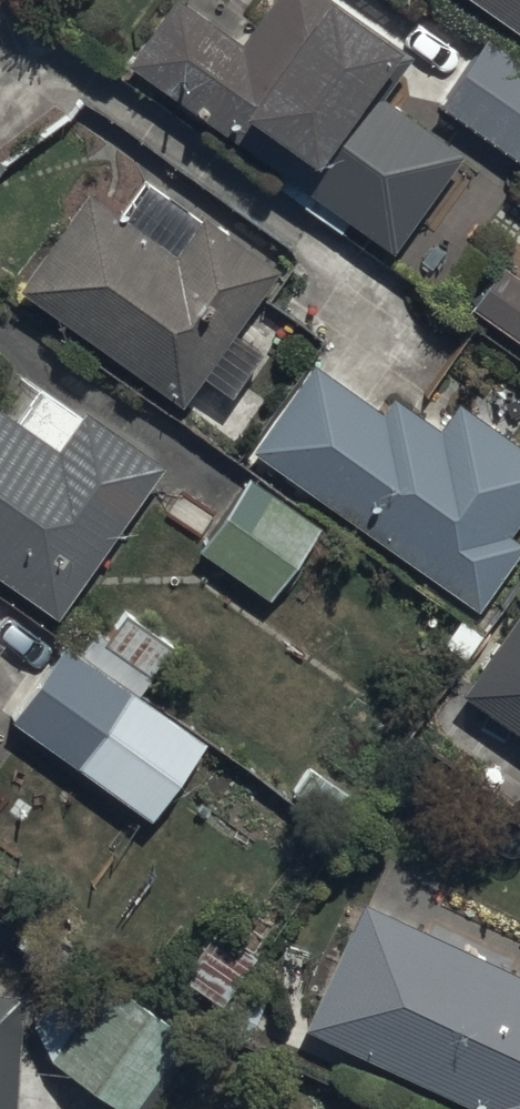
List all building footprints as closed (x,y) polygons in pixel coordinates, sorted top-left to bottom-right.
[(127,53),(288,165),(277,181),(338,224),(347,211),(389,241),(459,141),(366,76),(400,27),(362,0),(264,0),(242,31),(199,0),(164,0),(127,53)] [(519,23),(519,0),(487,0),(519,23)] [(487,26),(436,97),(519,158),(519,50),(487,26)] [(174,243),(85,180),(16,277),(182,395),(203,366),(232,387),(263,342),(234,322),(281,256),(202,201),(174,243)] [(502,252),(471,295),(519,330),(519,265),(502,252)] [(248,440),(480,604),(519,546),(519,531),(510,524),(519,510),(519,437),(459,394),(439,422),(391,389),(381,404),(309,353),(248,440)] [(57,606),(163,454),(82,397),(75,407),(39,382),(20,408),(0,394),(0,567),(57,606)] [(250,468),(198,541),(268,590),(319,516),(250,468)] [(462,682),(519,723),(519,602),(462,682)] [(64,634),(10,714),(153,811),(207,732),(137,684),(166,640),(120,609),(104,632),(96,626),(82,647),(64,634)] [(504,803),(519,814),(519,781),(504,803)] [(305,1022),(488,1104),(486,1108),(519,1108),(519,969),(485,954),(492,938),(466,926),(461,938),(362,894),(305,1022)] [(112,961),(50,1045),(128,1102),(189,1017),(112,961)] [(0,982),(0,1108),(16,1108),(22,983),(0,982)]
